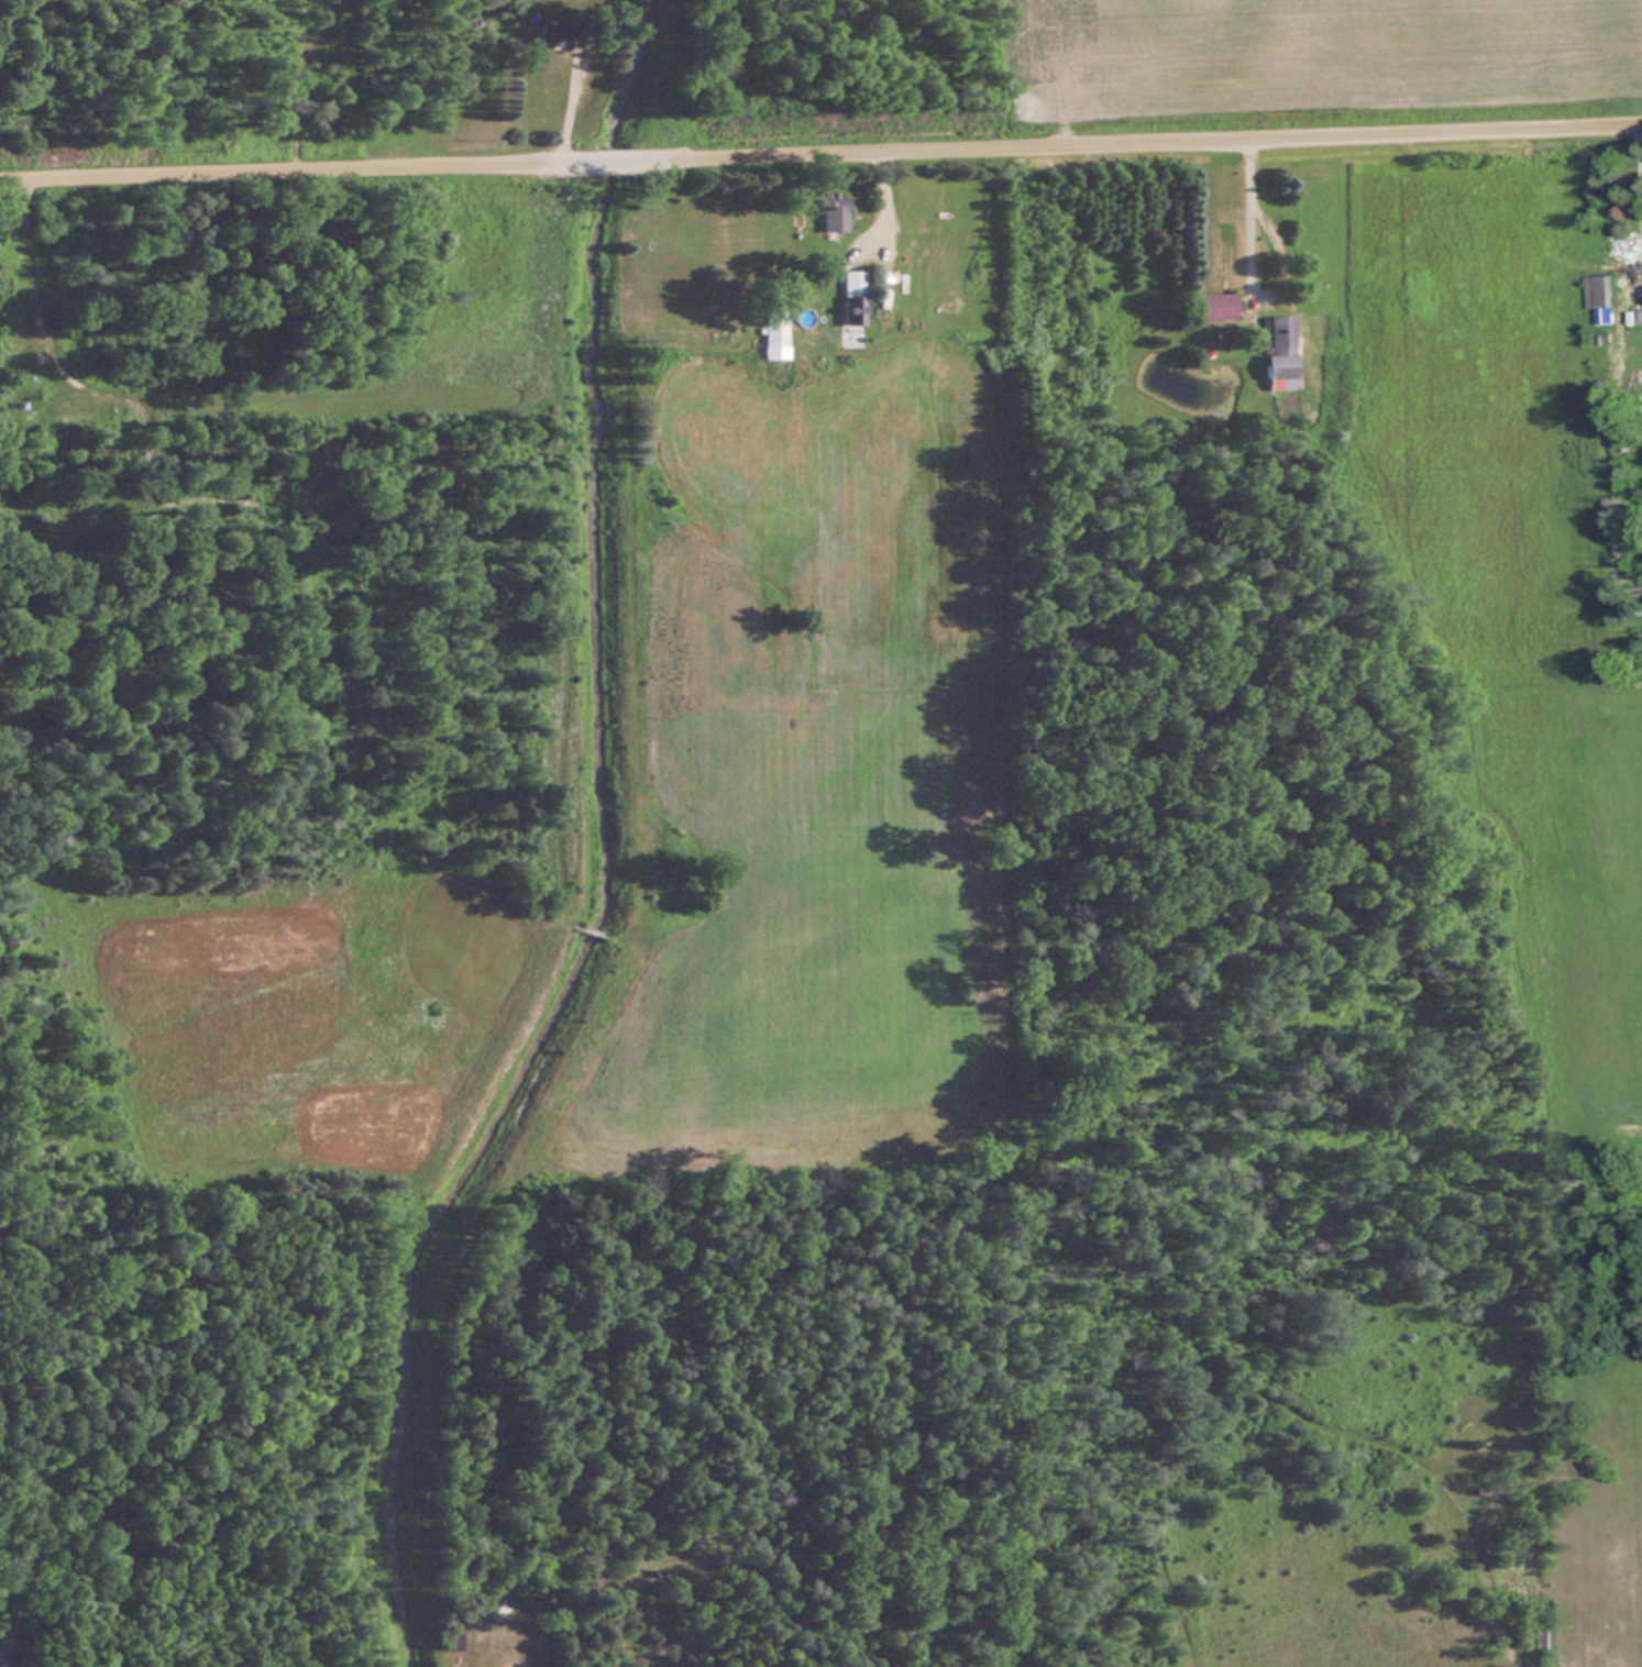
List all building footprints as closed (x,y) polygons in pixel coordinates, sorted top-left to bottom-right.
[(571,23),(535,23),(535,47),(571,47),(571,23)] [(844,230),(844,194),(811,194),(811,212),(821,212),(821,230),(844,230)] [(841,323),(861,323),(861,269),(841,269),(841,323)] [(1585,308),(1612,307),(1612,275),(1585,275),(1585,308)] [(1233,317),(1233,292),(1190,292),(1190,317),(1233,317)] [(784,309),(761,309),(760,358),(784,358),(784,309)] [(1266,314),(1267,344),(1262,344),(1263,377),(1294,377),(1292,314),(1266,314)] [(461,1632),(448,1632),(448,1651),(461,1651),(461,1632)]
